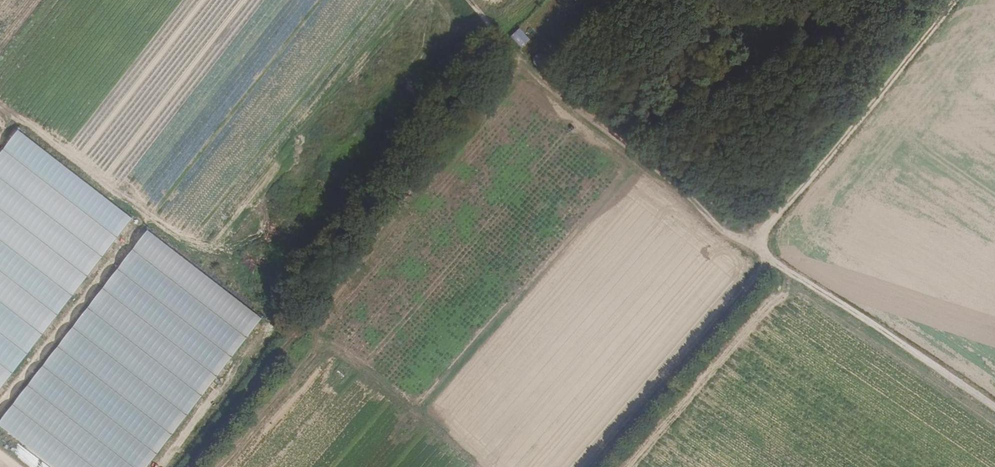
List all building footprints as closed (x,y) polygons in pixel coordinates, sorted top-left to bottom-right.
[(536,34),(525,25),(517,35),(528,44),(536,34)] [(519,33),(514,37),(522,47),(526,43),(519,33)] [(0,152),(0,402),(134,215),(16,130),(0,152)] [(2,433),(51,466),(156,466),(264,314),(144,230),(2,433)]
